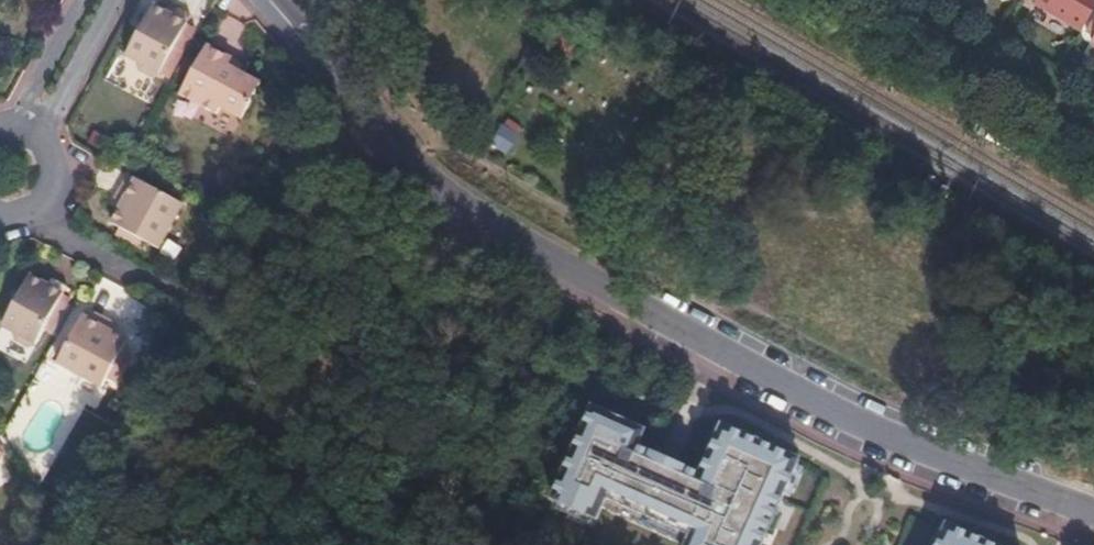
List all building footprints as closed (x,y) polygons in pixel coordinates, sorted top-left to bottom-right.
[(1009,12),(1057,40),(1074,11),(1080,0),(1016,0),(1009,12)] [(1087,18),(1069,51),(1093,64),(1093,7),(1087,18)] [(176,18),(158,8),(129,60),(143,68),(143,72),(157,80),(160,77),(165,80),(198,20),(180,10),(176,18)] [(235,62),(211,49),(184,97),(222,118),(225,113),(245,124),(265,87),(245,76),(231,69),(235,62)] [(249,70),(235,62),(231,69),(245,76),(249,70)] [(129,204),(124,213),(117,227),(164,253),(186,212),(130,182),(120,200),(129,204)] [(129,204),(120,200),(116,208),(124,213),(129,204)] [(50,289),(32,279),(5,328),(15,334),(16,343),(32,351),(38,347),(40,348),(72,290),(54,280),(50,289)] [(113,323),(90,310),(59,366),(104,390),(130,343),(117,336),(108,331),(113,323)] [(121,328),(113,323),(108,331),(117,336),(121,328)] [(594,415),(550,510),(606,534),(617,505),(702,541),(701,544),(778,544),(813,467),(736,433),(710,486),(648,457),(656,441),(594,415)] [(958,530),(951,544),(988,544),(958,530)]
